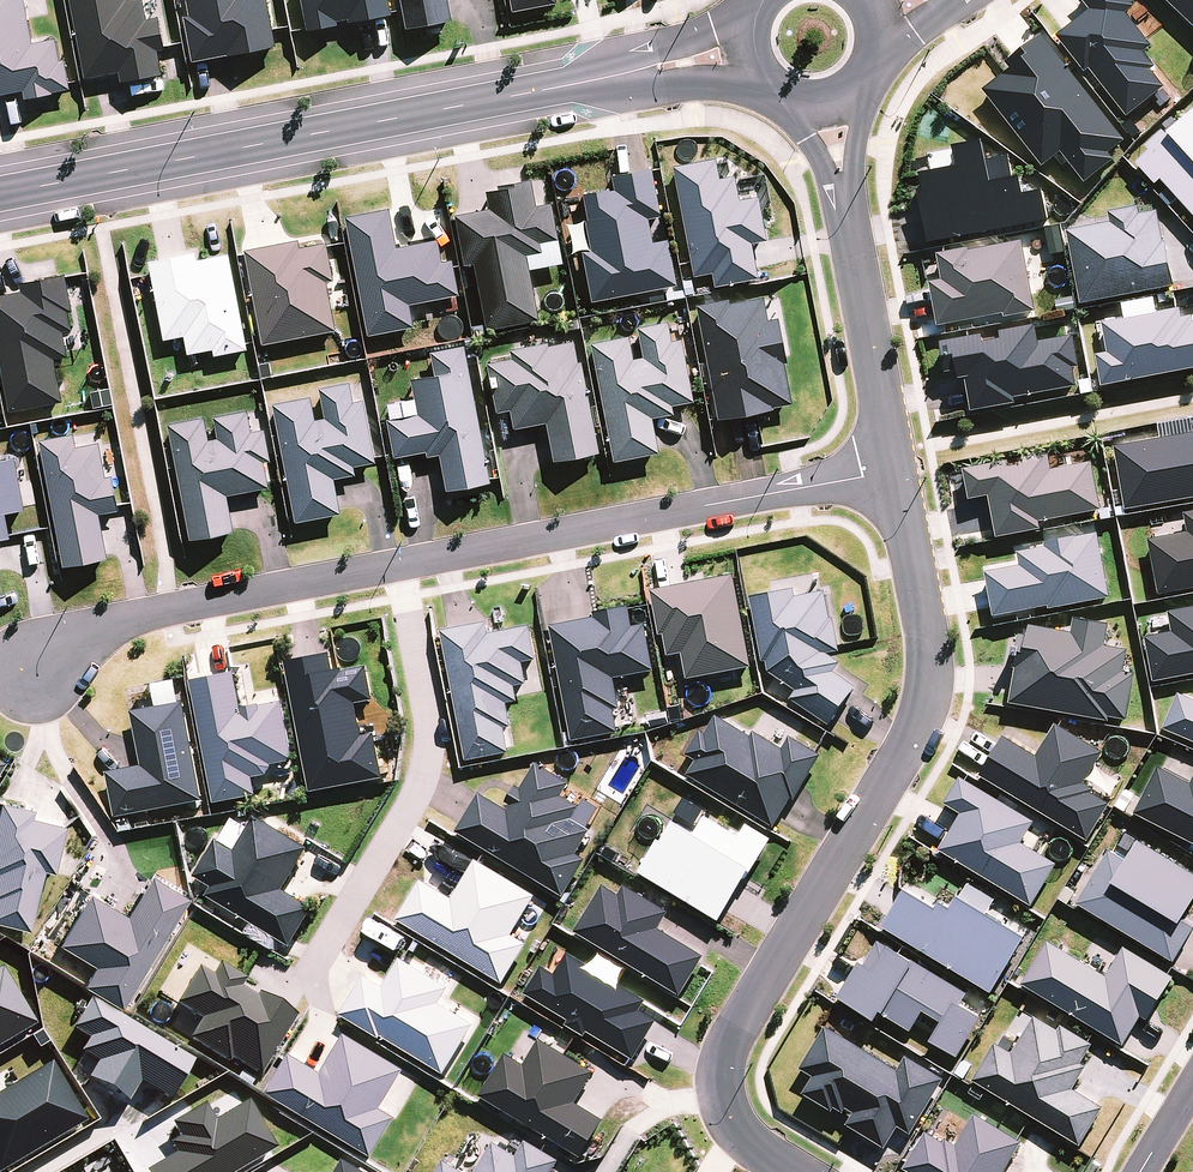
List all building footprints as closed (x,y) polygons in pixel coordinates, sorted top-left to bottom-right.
[(22,93),(24,102),(52,96),(52,95),(69,91),(68,84),(63,62),(59,62),(55,40),(31,45),(22,0),(0,0),(0,97),(22,93)] [(76,36),(85,81),(118,74),(120,84),(161,76),(156,53),(163,51),(162,47),(157,19),(145,22),(141,0),(135,0),(125,2),(125,0),(69,0),(76,36)] [(188,18),(183,19),(191,64),(275,48),(272,31),(265,0),(184,0),(188,18)] [(387,0),(300,0),(306,33),(336,27),(336,24),(347,22),(348,25),(390,17),(387,0)] [(404,30),(450,22),(446,0),(398,0),(404,30)] [(512,14),(555,6),(554,0),(509,0),(512,14)] [(1091,11),(1057,38),(1064,47),(1085,74),(1090,70),(1128,118),(1165,89),(1152,72),(1157,68),(1145,54),(1153,48),(1128,15),(1136,9),(1129,0),(1082,0),(1091,11)] [(1192,27),(1192,0),(1165,0),(1192,27)] [(1006,76),(984,92),(1044,168),(1062,154),(1086,184),(1116,162),(1110,155),(1126,143),(1043,37),(1007,65),(1012,71),(1006,76)] [(1192,216),(1192,113),(1167,137),(1163,133),(1147,148),(1150,152),(1136,165),(1156,187),(1162,182),(1192,216)] [(930,246),(1049,222),(1043,194),(1024,197),(1021,179),(1014,180),(992,185),(987,163),(984,144),(955,150),(959,170),(922,177),(925,192),(919,193),(930,246)] [(987,163),(992,185),(1014,180),(1010,158),(987,163)] [(715,160),(671,168),(692,278),(710,275),(713,288),(756,280),(750,245),(765,242),(757,199),(738,202),(733,178),(719,180),(715,160)] [(581,254),(590,303),(676,287),(667,241),(652,244),(647,220),(659,218),(650,171),(610,178),(613,191),(582,197),(587,222),(584,222),(590,253),(581,254)] [(473,266),(486,331),(538,322),(526,257),(540,255),(539,245),(557,242),(550,205),(535,208),(529,181),(497,187),(498,191),(485,194),(488,211),(454,218),(464,267),(473,266)] [(1081,306),(1175,288),(1167,243),(1164,244),(1158,213),(1139,216),(1137,209),(1109,214),(1111,224),(1068,232),(1081,306)] [(388,211),(344,219),(366,338),(412,330),(408,306),(458,297),(451,262),(441,264),(436,242),(396,249),(388,211)] [(1037,312),(1023,241),(970,252),(970,249),(938,255),(943,281),(930,284),(939,328),(945,327),(1005,315),(1006,319),(1037,312)] [(298,242),(243,252),(244,256),(261,346),(334,332),(325,283),(332,281),(326,247),(325,245),(299,250),(298,242)] [(194,254),(148,263),(163,342),(183,338),(186,356),(212,351),(213,358),(247,352),(229,256),(196,262),(194,254)] [(0,297),(0,368),(9,413),(62,403),(54,361),(66,358),(62,333),(71,331),(68,314),(71,313),(64,277),(19,285),(20,293),(0,297)] [(1125,320),(1158,314),(1155,298),(1122,305),(1125,320)] [(728,301),(695,307),(717,422),(756,415),(772,412),(771,409),(790,405),(782,365),(785,364),(777,320),(766,322),(762,299),(729,305),(728,301)] [(1192,316),(1183,318),(1181,309),(1177,310),(1158,314),(1125,320),(1103,325),(1109,354),(1096,356),(1103,388),(1192,371),(1192,319),(1192,316)] [(628,337),(589,345),(612,464),(657,455),(651,420),(672,416),(670,407),(692,403),(680,341),(671,343),(667,323),(636,329),(642,359),(632,361),(628,337)] [(972,413),(1016,405),(1015,400),(1078,388),(1075,370),(1081,369),(1075,337),(1040,343),(1037,326),(1000,333),(1002,341),(985,344),(983,337),(970,339),(941,344),(947,375),(958,372),(960,381),(966,380),(972,413)] [(553,463),(598,454),(577,342),(544,348),(544,345),(509,351),(510,360),(486,365),(495,414),(509,412),(512,430),(545,424),(553,463)] [(488,480),(463,348),(430,354),(434,377),(410,381),(416,415),(386,421),(392,454),(393,459),(425,453),(426,459),(439,457),(445,492),(489,484),(488,480)] [(308,398),(272,405),(286,480),(294,525),(340,516),(333,480),(354,476),(353,468),(374,464),(373,458),(362,402),(352,404),(349,384),(318,390),(324,420),(313,422),(308,398)] [(203,419),(167,426),(189,542),(233,534),(226,497),(268,489),(263,464),(270,463),(263,431),(251,433),(247,412),(213,418),(217,439),(208,441),(203,419)] [(73,435),(38,441),(62,569),(107,561),(99,516),(118,512),(111,478),(104,479),(98,444),(76,448),(73,435)] [(1126,511),(1192,500),(1192,435),(1115,449),(1126,511)] [(1008,462),(962,471),(969,503),(989,499),(997,539),(1041,530),(1040,523),(1102,511),(1093,464),(1052,471),(1049,455),(1018,461),(1019,467),(1009,468),(1008,462)] [(10,540),(5,516),(24,512),(14,461),(0,464),(0,541),(10,540)] [(1159,597),(1192,590),(1192,512),(1184,514),(1188,534),(1148,542),(1159,597)] [(986,574),(994,618),(1048,608),(1049,611),(1111,599),(1098,535),(1077,540),(1076,539),(1045,545),(1046,548),(1018,554),(1021,568),(986,574)] [(688,681),(752,669),(734,576),(651,592),(657,620),(660,637),(664,636),(668,658),(683,655),(688,681)] [(767,663),(770,674),(797,693),(792,700),(830,728),(857,690),(834,673),(840,664),(827,655),(839,653),(832,620),(830,620),(825,592),(796,598),(795,589),(750,598),(763,664),(767,663)] [(595,619),(551,628),(573,742),(618,734),(614,711),(621,710),(615,680),(655,672),(646,625),(633,628),(630,610),(629,607),(594,614),(595,619)] [(1154,684),(1192,676),(1192,609),(1168,614),(1172,634),(1145,639),(1154,684)] [(1016,670),(1010,704),(1109,722),(1109,719),(1128,722),(1136,675),(1124,673),(1128,652),(1105,648),(1109,626),(1075,620),(1072,635),(1030,627),(1028,637),(1020,636),(1014,670),(1016,670)] [(487,625),(443,633),(468,762),(510,754),(505,730),(513,729),(508,705),(519,703),(516,688),(527,686),(523,664),(538,661),(531,627),(489,635),(487,625)] [(333,654),(286,663),(311,794),(384,780),(375,735),(363,737),(357,705),(375,702),(368,668),(343,673),(343,671),(340,671),(336,672),(333,654)] [(234,674),(192,682),(216,805),(257,797),(254,779),(266,777),(273,766),(295,762),(283,704),(261,708),(260,706),(242,710),(235,674),(234,674)] [(1163,731),(1192,743),(1192,701),(1179,695),(1163,731)] [(116,819),(204,802),(185,703),(132,713),(143,767),(108,774),(116,819)] [(688,776),(774,828),(791,799),(794,801),(822,756),(816,753),(791,738),(784,750),(755,732),(751,738),(717,717),(706,735),(702,733),(687,757),(697,762),(688,776)] [(1056,725),(1037,757),(1004,737),(981,777),(1088,843),(1111,805),(1093,794),(1095,790),(1085,785),(1104,754),(1056,725)] [(457,833),(564,898),(586,861),(576,855),(590,833),(571,821),(580,808),(562,797),(570,785),(537,765),(522,790),(516,787),(506,804),(511,807),(508,812),(480,795),(457,833)] [(1191,784),(1159,768),(1135,814),(1192,844),(1192,780),(1191,784)] [(962,815),(940,852),(1033,907),(1058,865),(1023,844),(1035,823),(966,781),(961,778),(945,805),(962,815)] [(0,802),(0,924),(28,931),(43,871),(53,874),(64,826),(30,818),(32,810),(0,802)] [(207,896),(291,948),(315,909),(283,890),(309,849),(304,846),(256,817),(236,850),(218,840),(195,877),(213,888),(207,896)] [(659,841),(639,874),(719,922),(749,873),(751,875),(772,841),(748,826),(740,839),(706,818),(695,836),(675,823),(662,844),(659,841)] [(1110,852),(1078,904),(1173,963),(1192,933),(1192,928),(1183,922),(1192,905),(1192,875),(1138,842),(1127,862),(1110,852)] [(415,932),(503,984),(527,944),(513,935),(536,897),(476,861),(453,900),(421,881),(397,921),(415,932)] [(121,1008),(187,898),(150,877),(127,916),(89,893),(58,945),(94,967),(83,986),(121,1008)] [(575,932),(680,996),(699,965),(704,957),(660,931),(670,914),(625,887),(619,896),(603,886),(575,932)] [(905,891),(883,928),(992,995),(1026,939),(959,899),(951,911),(940,904),(936,910),(905,891)] [(959,1060),(983,1019),(962,1007),(969,995),(880,941),(865,966),(860,963),(838,999),(876,1024),(882,1014),(912,1033),(924,1013),(944,1024),(932,1043),(959,1060)] [(1048,941),(1021,985),(1123,1047),(1141,1018),(1148,1022),(1174,978),(1169,975),(1125,948),(1117,960),(1107,977),(1089,966),(1048,941)] [(1089,966),(1107,977),(1117,960),(1099,949),(1089,966)] [(542,968),(526,995),(634,1061),(657,1022),(640,1012),(645,1004),(646,1003),(568,955),(555,975),(542,968)] [(380,1036),(445,1075),(475,1025),(440,1005),(450,988),(404,961),(401,959),(384,988),(364,976),(341,1016),(379,1039),(380,1036)] [(34,1021),(1,965),(0,965),(0,1041),(34,1021)] [(256,1079),(292,1020),(255,998),(252,1002),(237,992),(243,983),(216,967),(209,980),(195,972),(173,1008),(198,1023),(186,1044),(225,1067),(228,1063),(256,1079)] [(86,1074),(126,1098),(139,1077),(170,1096),(194,1057),(90,995),(72,1025),(87,1034),(78,1049),(96,1059),(86,1074)] [(1013,1054),(996,1044),(973,1081),(1081,1147),(1104,1109),(1074,1090),(1088,1067),(1082,1064),(1094,1045),(1089,1043),(1061,1026),(1059,1031),(1035,1017),(1013,1054)] [(907,1057),(899,1071),(827,1028),(802,1070),(814,1077),(804,1094),(832,1112),(835,1108),(844,1113),(847,1109),(855,1114),(847,1125),(886,1148),(899,1128),(912,1135),(944,1080),(907,1057)] [(286,1052),(262,1092),(369,1156),(393,1116),(377,1107),(400,1068),(341,1033),(318,1071),(286,1052)] [(506,1055),(480,1097),(582,1158),(605,1121),(576,1104),(595,1072),(540,1039),(524,1066),(506,1055)] [(85,1118),(50,1060),(0,1090),(0,1168),(85,1118)] [(213,1118),(243,1099),(235,1084),(205,1103),(213,1118)] [(144,1167),(147,1171),(230,1171),(275,1145),(248,1096),(243,1099),(213,1118),(205,1103),(204,1101),(169,1120),(177,1133),(167,1140),(173,1150),(144,1167)] [(904,1170),(908,1171),(1007,1171),(1024,1144),(1018,1140),(975,1114),(957,1145),(947,1140),(945,1143),(925,1132),(904,1170)] [(560,1161),(527,1141),(517,1157),(495,1143),(477,1171),(553,1171),(560,1161)] [(342,1157),(333,1171),(367,1171),(342,1157)] [(438,1171),(462,1171),(444,1162),(438,1171)]
